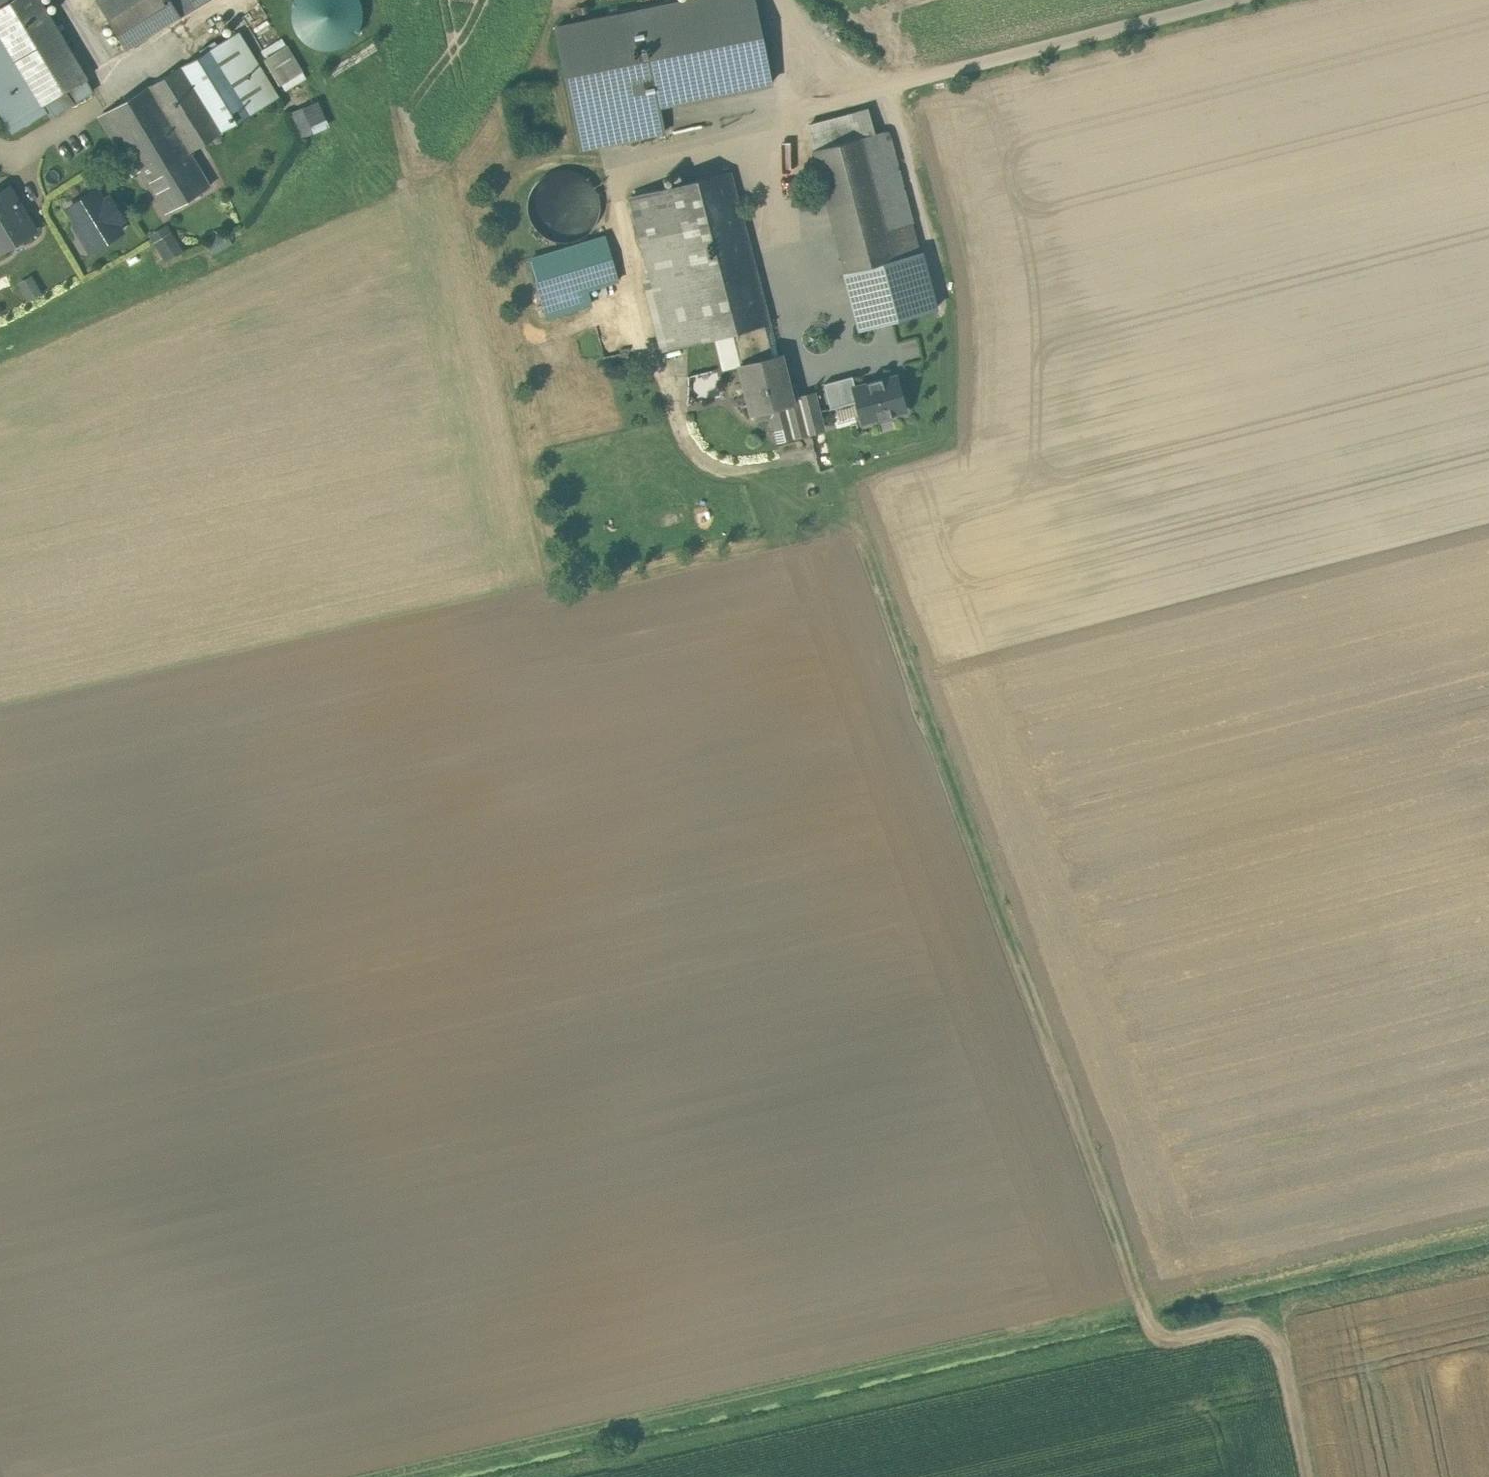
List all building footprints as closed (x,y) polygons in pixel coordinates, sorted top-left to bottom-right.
[(0,7),(0,109),(9,124),(66,90),(85,78),(39,0),(12,0),(0,7)] [(94,0),(124,48),(204,0),(94,0)] [(297,43),(359,43),(359,0),(297,0),(297,43)] [(751,0),(680,0),(555,25),(580,150),(662,134),(655,103),(767,81),(751,0)] [(225,39),(105,112),(123,142),(132,156),(145,148),(149,155),(153,152),(162,166),(170,162),(162,146),(163,143),(173,136),(178,135),(188,152),(277,98),(237,32),(225,39)] [(281,39),(262,51),(268,59),(286,48),(281,39)] [(304,77),(286,48),(268,59),(286,88),(304,77)] [(85,78),(66,90),(73,102),(93,90),(85,78)] [(316,130),(305,103),(290,109),(301,136),(316,130)] [(871,109),(804,126),(855,328),(932,308),(887,129),(876,132),(871,109)] [(170,162),(162,166),(153,152),(149,155),(145,148),(132,156),(166,212),(209,186),(188,152),(178,135),(173,136),(163,143),(162,146),(170,162)] [(764,325),(726,173),(627,198),(665,349),(716,337),(757,327),(764,325)] [(9,187),(0,192),(0,251),(35,230),(9,187)] [(110,197),(102,202),(95,190),(68,207),(77,223),(76,224),(75,228),(79,234),(83,235),(87,233),(95,246),(120,231),(114,222),(122,217),(110,197)] [(183,248),(167,221),(150,232),(165,259),(183,248)] [(616,278),(604,236),(529,258),(546,318),(588,306),(583,288),(616,278)] [(792,401),(778,342),(762,346),(757,327),(716,337),(724,368),(738,364),(750,413),(755,412),(757,418),(771,415),(777,438),(822,427),(814,396),(792,401)] [(859,423),(905,410),(895,374),(849,387),(859,423)]
